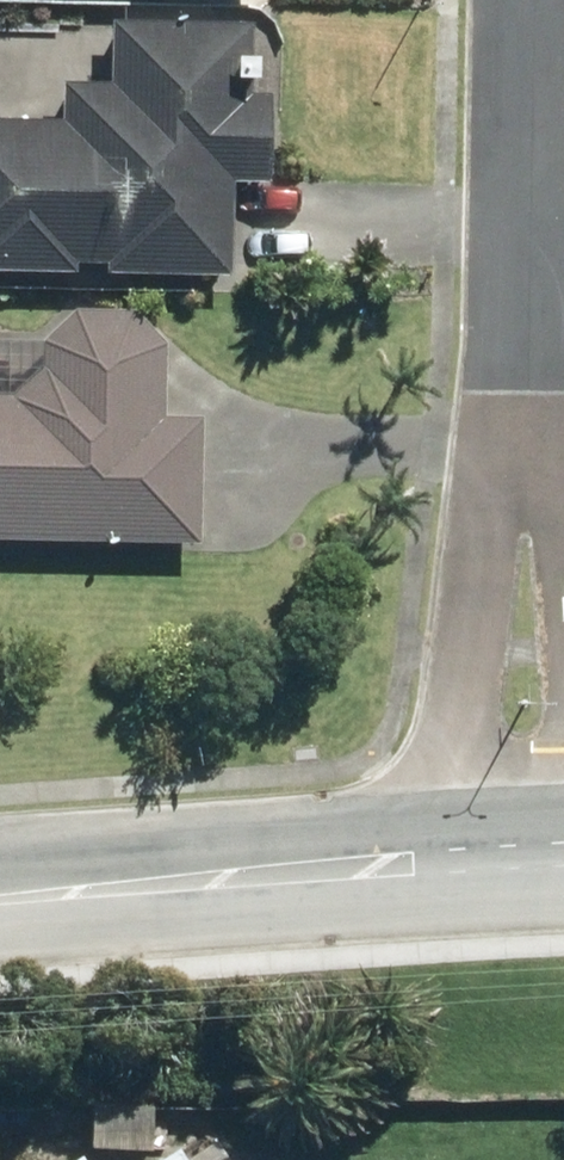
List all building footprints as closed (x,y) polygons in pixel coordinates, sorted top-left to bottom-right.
[(93,276),(94,265),(121,265),(121,277),(246,279),(248,182),(286,183),(288,96),(263,95),(263,76),(279,76),(279,52),(264,51),(264,31),(129,28),(128,85),(81,84),(80,126),(0,124),(0,274),(93,276)] [(59,370),(31,398),(0,397),(0,543),(214,546),(216,422),(181,421),(182,346),(150,313),(92,312),(59,343),(59,370)] [(114,1145),(164,1145),(164,1105),(113,1106),(114,1145)] [(204,1152),(190,1159),(208,1159),(204,1152)]
